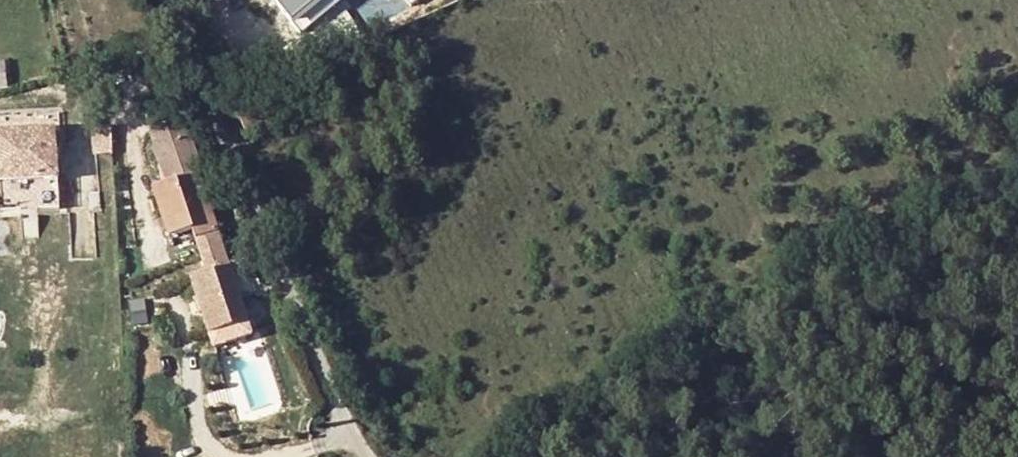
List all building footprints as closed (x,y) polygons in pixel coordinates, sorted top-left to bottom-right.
[(317,0),(276,0),(293,20),(317,0)] [(168,105),(170,111),(180,108),(179,101),(168,105)] [(217,230),(198,171),(202,170),(192,135),(186,119),(152,130),(157,146),(155,148),(166,182),(153,186),(169,235),(192,228),(195,237),(217,230)] [(192,135),(202,170),(213,167),(201,132),(192,135)] [(0,136),(0,156),(18,155),(18,157),(53,155),(52,133),(0,136)] [(0,156),(0,168),(19,166),(18,157),(18,155),(0,156)] [(15,182),(16,204),(59,201),(58,179),(15,182)] [(207,270),(228,262),(217,230),(195,237),(207,270)] [(228,262),(207,270),(192,275),(209,326),(245,315),(228,262)]
